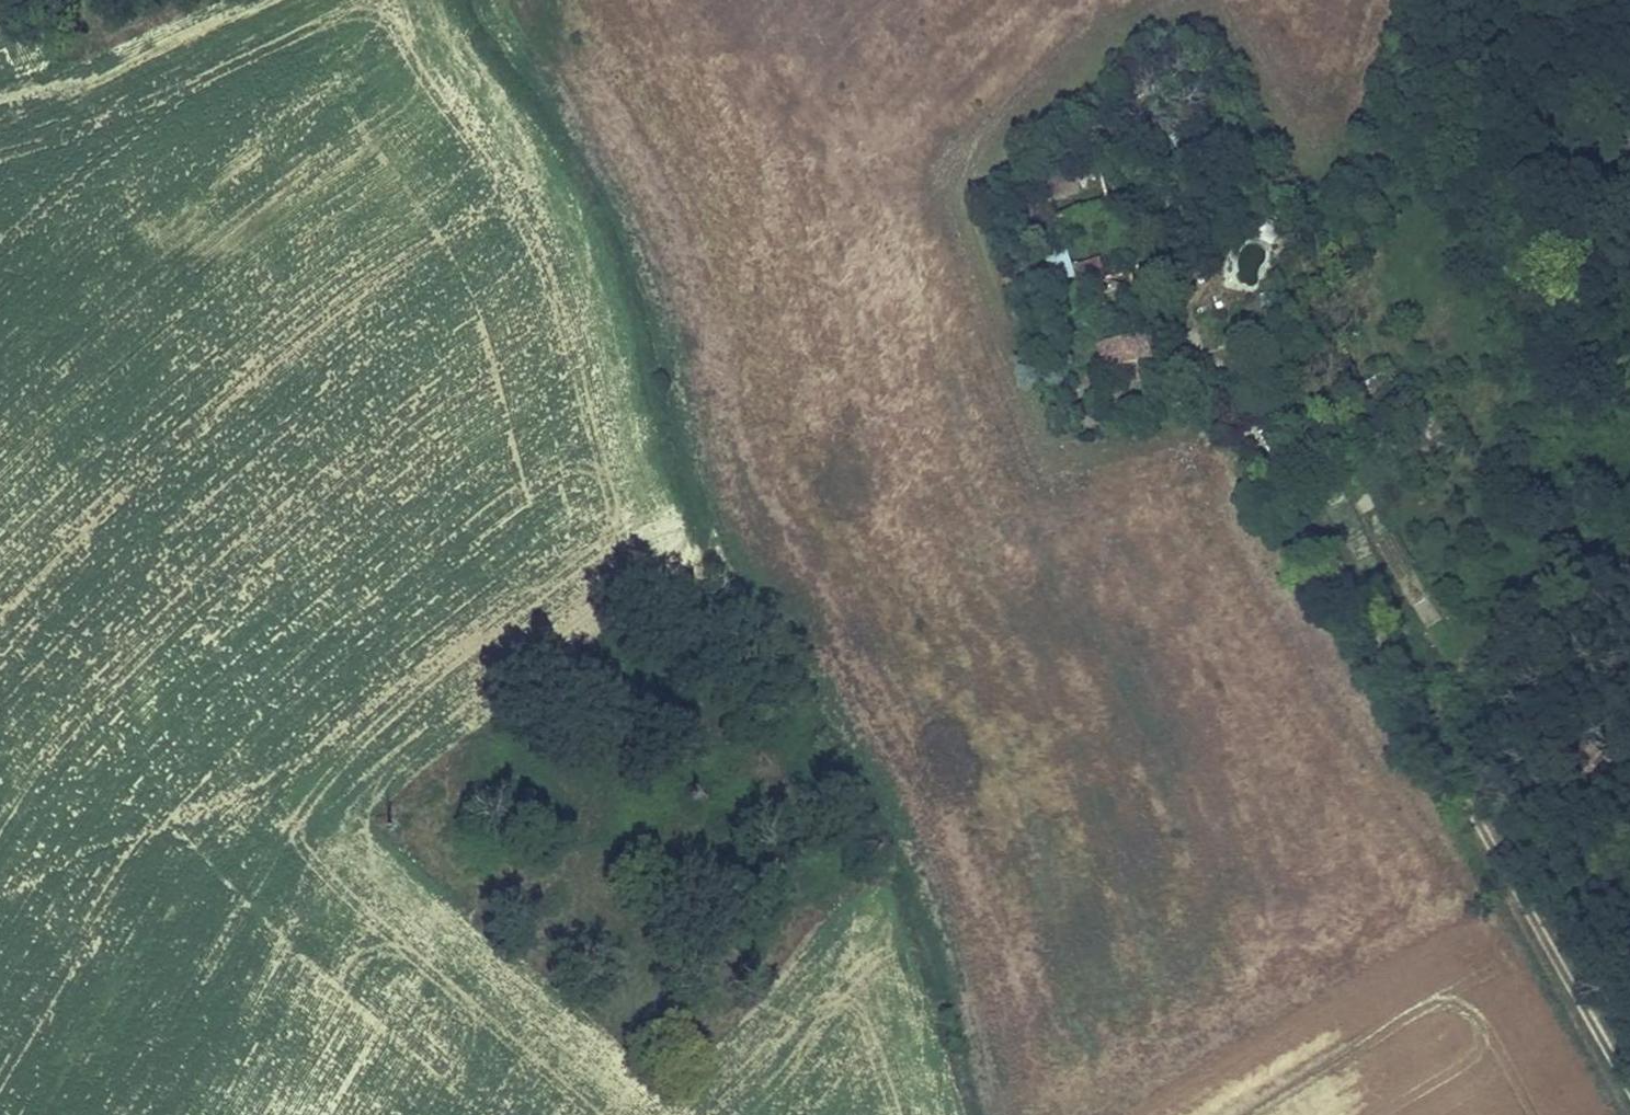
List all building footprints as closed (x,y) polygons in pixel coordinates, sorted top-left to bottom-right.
[(1045,199),(1082,193),(1079,172),(1042,178),(1045,199)] [(1061,276),(1079,265),(1067,244),(1049,254),(1061,276)] [(1101,255),(1078,261),(1085,285),(1108,279),(1101,255)] [(1143,328),(1081,346),(1088,370),(1124,360),(1128,372),(1155,366),(1143,328)]
